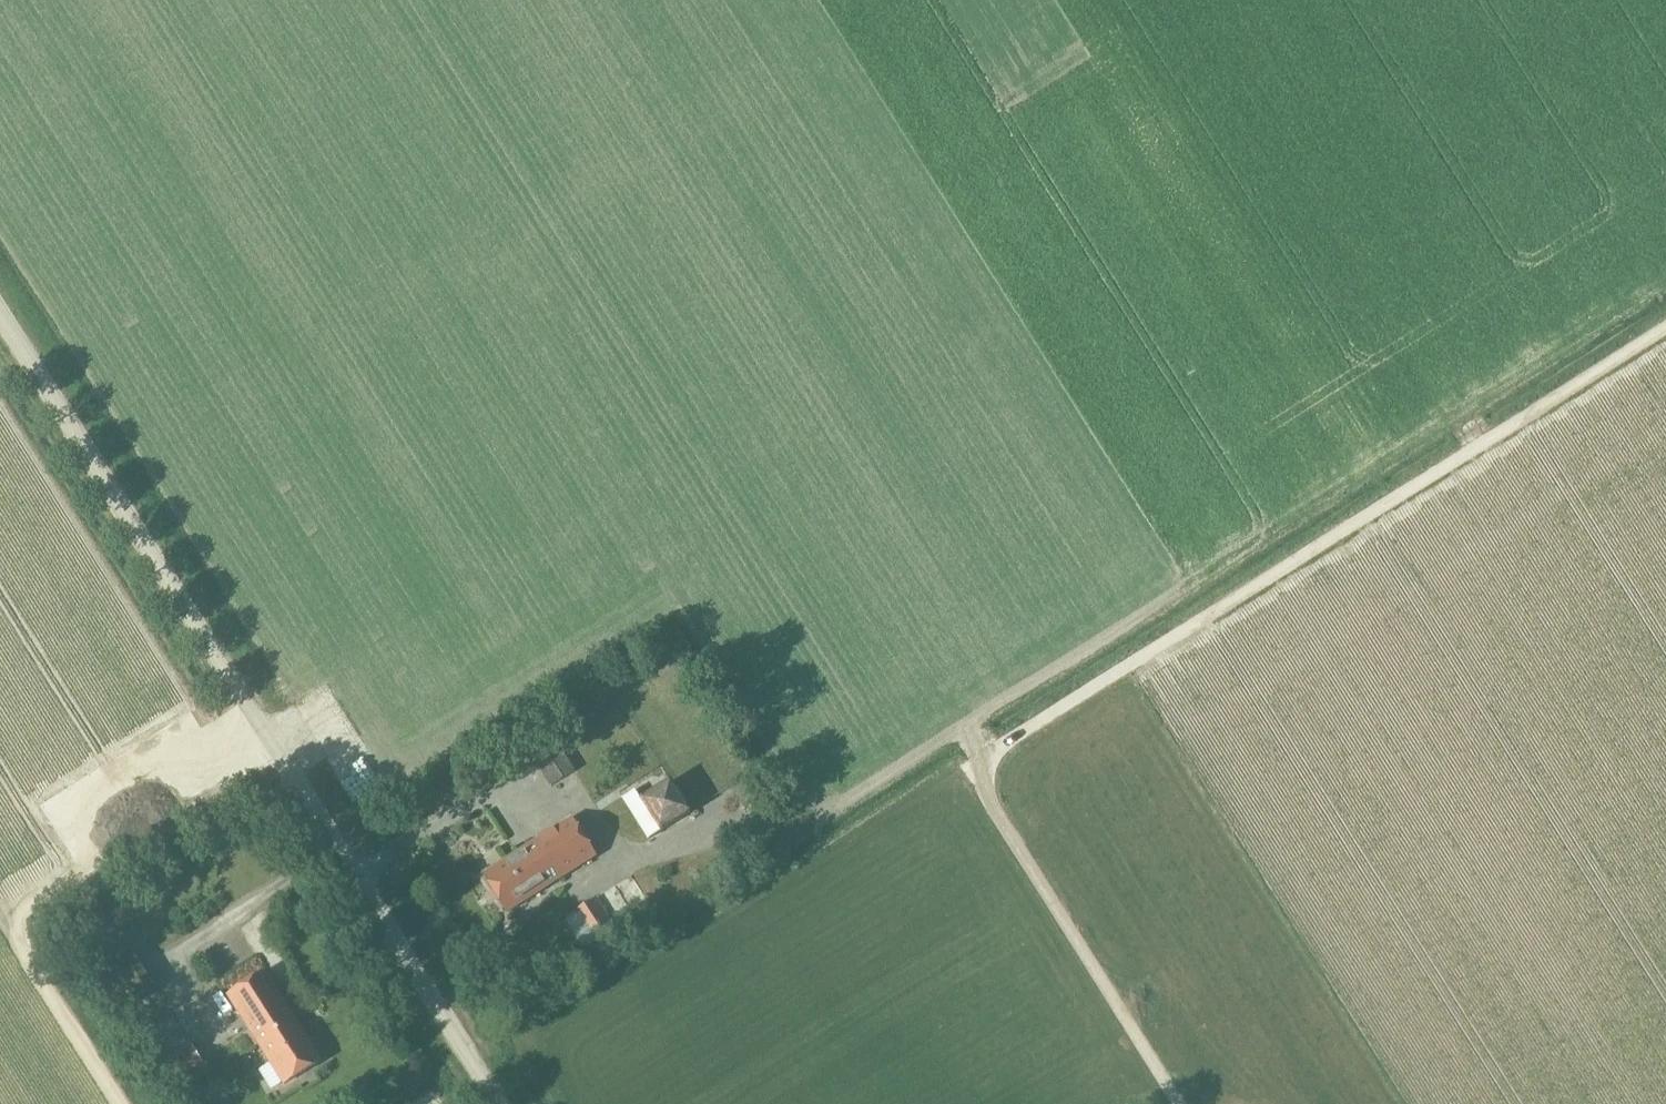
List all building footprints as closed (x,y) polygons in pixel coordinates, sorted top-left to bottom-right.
[(549,787),(574,770),(551,736),(526,752),(549,787)] [(634,790),(621,798),(647,841),(690,814),(670,783),(641,801),(634,790)] [(571,819),(482,875),(505,913),(594,857),(571,819)] [(597,941),(614,931),(595,899),(577,909),(597,941)] [(227,997),(283,1085),(320,1062),(265,973),(227,997)] [(169,1083),(201,1063),(190,1046),(159,1066),(169,1083)]
